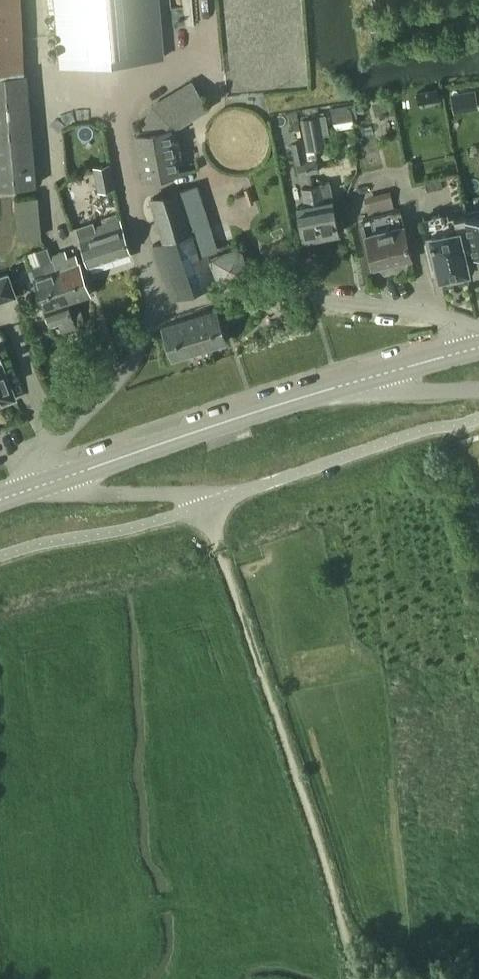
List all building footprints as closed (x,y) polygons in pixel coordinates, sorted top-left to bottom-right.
[(37,185),(27,74),(25,74),(21,0),(0,0),(0,189),(37,185)] [(160,0),(54,0),(60,67),(165,58),(160,0)] [(144,133),(137,134),(145,179),(179,173),(171,130),(206,109),(190,82),(152,105),(143,125),(144,133)] [(466,96),(453,98),(455,112),(468,110),(466,96)] [(307,161),(309,172),(319,170),(317,159),(315,150),(328,148),(322,115),(300,119),(308,161),(307,161)] [(299,173),(309,172),(307,161),(303,141),(291,143),(296,164),(297,164),(299,173)] [(111,164),(94,167),(98,192),(115,189),(111,164)] [(188,185),(151,197),(165,240),(155,244),(160,261),(173,300),(217,285),(209,256),(207,250),(217,246),(196,182),(188,185)] [(322,183),(312,185),(322,235),(339,232),(333,199),(332,194),(324,196),(322,183)] [(306,205),(297,207),(303,239),(322,235),(312,185),(303,187),(306,205)] [(459,225),(466,260),(478,257),(478,210),(467,212),(457,214),(459,225)] [(133,251),(123,218),(81,231),(91,263),(133,251)] [(415,253),(408,219),(367,227),(375,262),(415,253)] [(469,273),(466,260),(459,225),(428,232),(439,279),(445,277),(469,273)] [(41,263),(30,267),(34,277),(41,297),(51,326),(59,323),(62,333),(77,328),(77,327),(86,324),(82,310),(72,313),(69,303),(52,255),(50,256),(47,248),(37,251),(40,259),(41,263)] [(66,250),(52,255),(69,303),(93,295),(81,261),(79,262),(77,254),(68,257),(66,250)] [(0,276),(0,301),(16,295),(15,291),(8,273),(0,276)] [(216,308),(195,315),(202,336),(204,335),(208,347),(227,341),(216,308)] [(174,358),(208,347),(204,335),(202,336),(195,315),(163,325),(174,358)] [(0,357),(0,402),(15,396),(0,357)]
